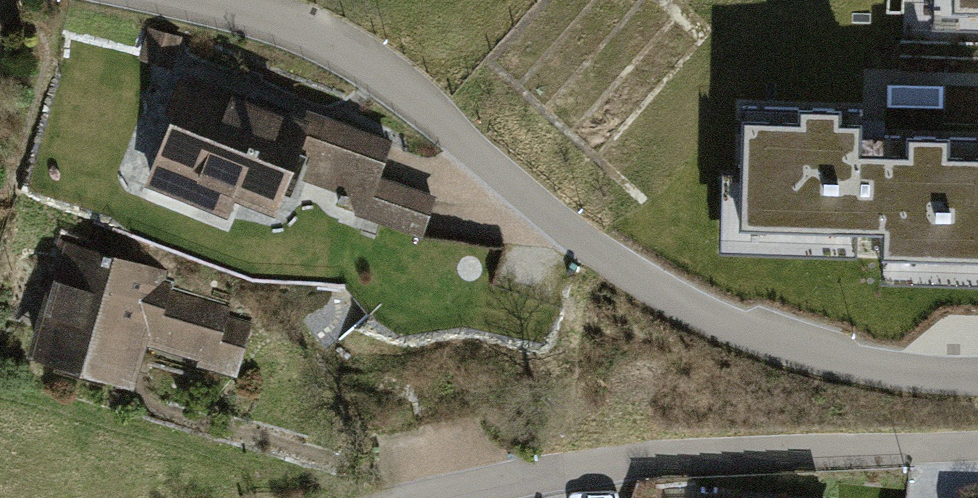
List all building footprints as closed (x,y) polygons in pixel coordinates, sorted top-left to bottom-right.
[(305,123),(190,79),(151,183),(195,200),(202,180),(273,207),(305,123)] [(743,110),(741,224),(885,226),(884,254),(977,256),(977,143),(860,142),(861,111),(743,110)] [(386,141),(326,120),(309,174),(349,188),(345,198),(420,232),(430,198),(375,177),(386,141)] [(67,253),(39,353),(128,378),(143,327),(214,347),(210,360),(234,367),(244,331),(221,324),(226,306),(168,290),(170,282),(67,253)]
